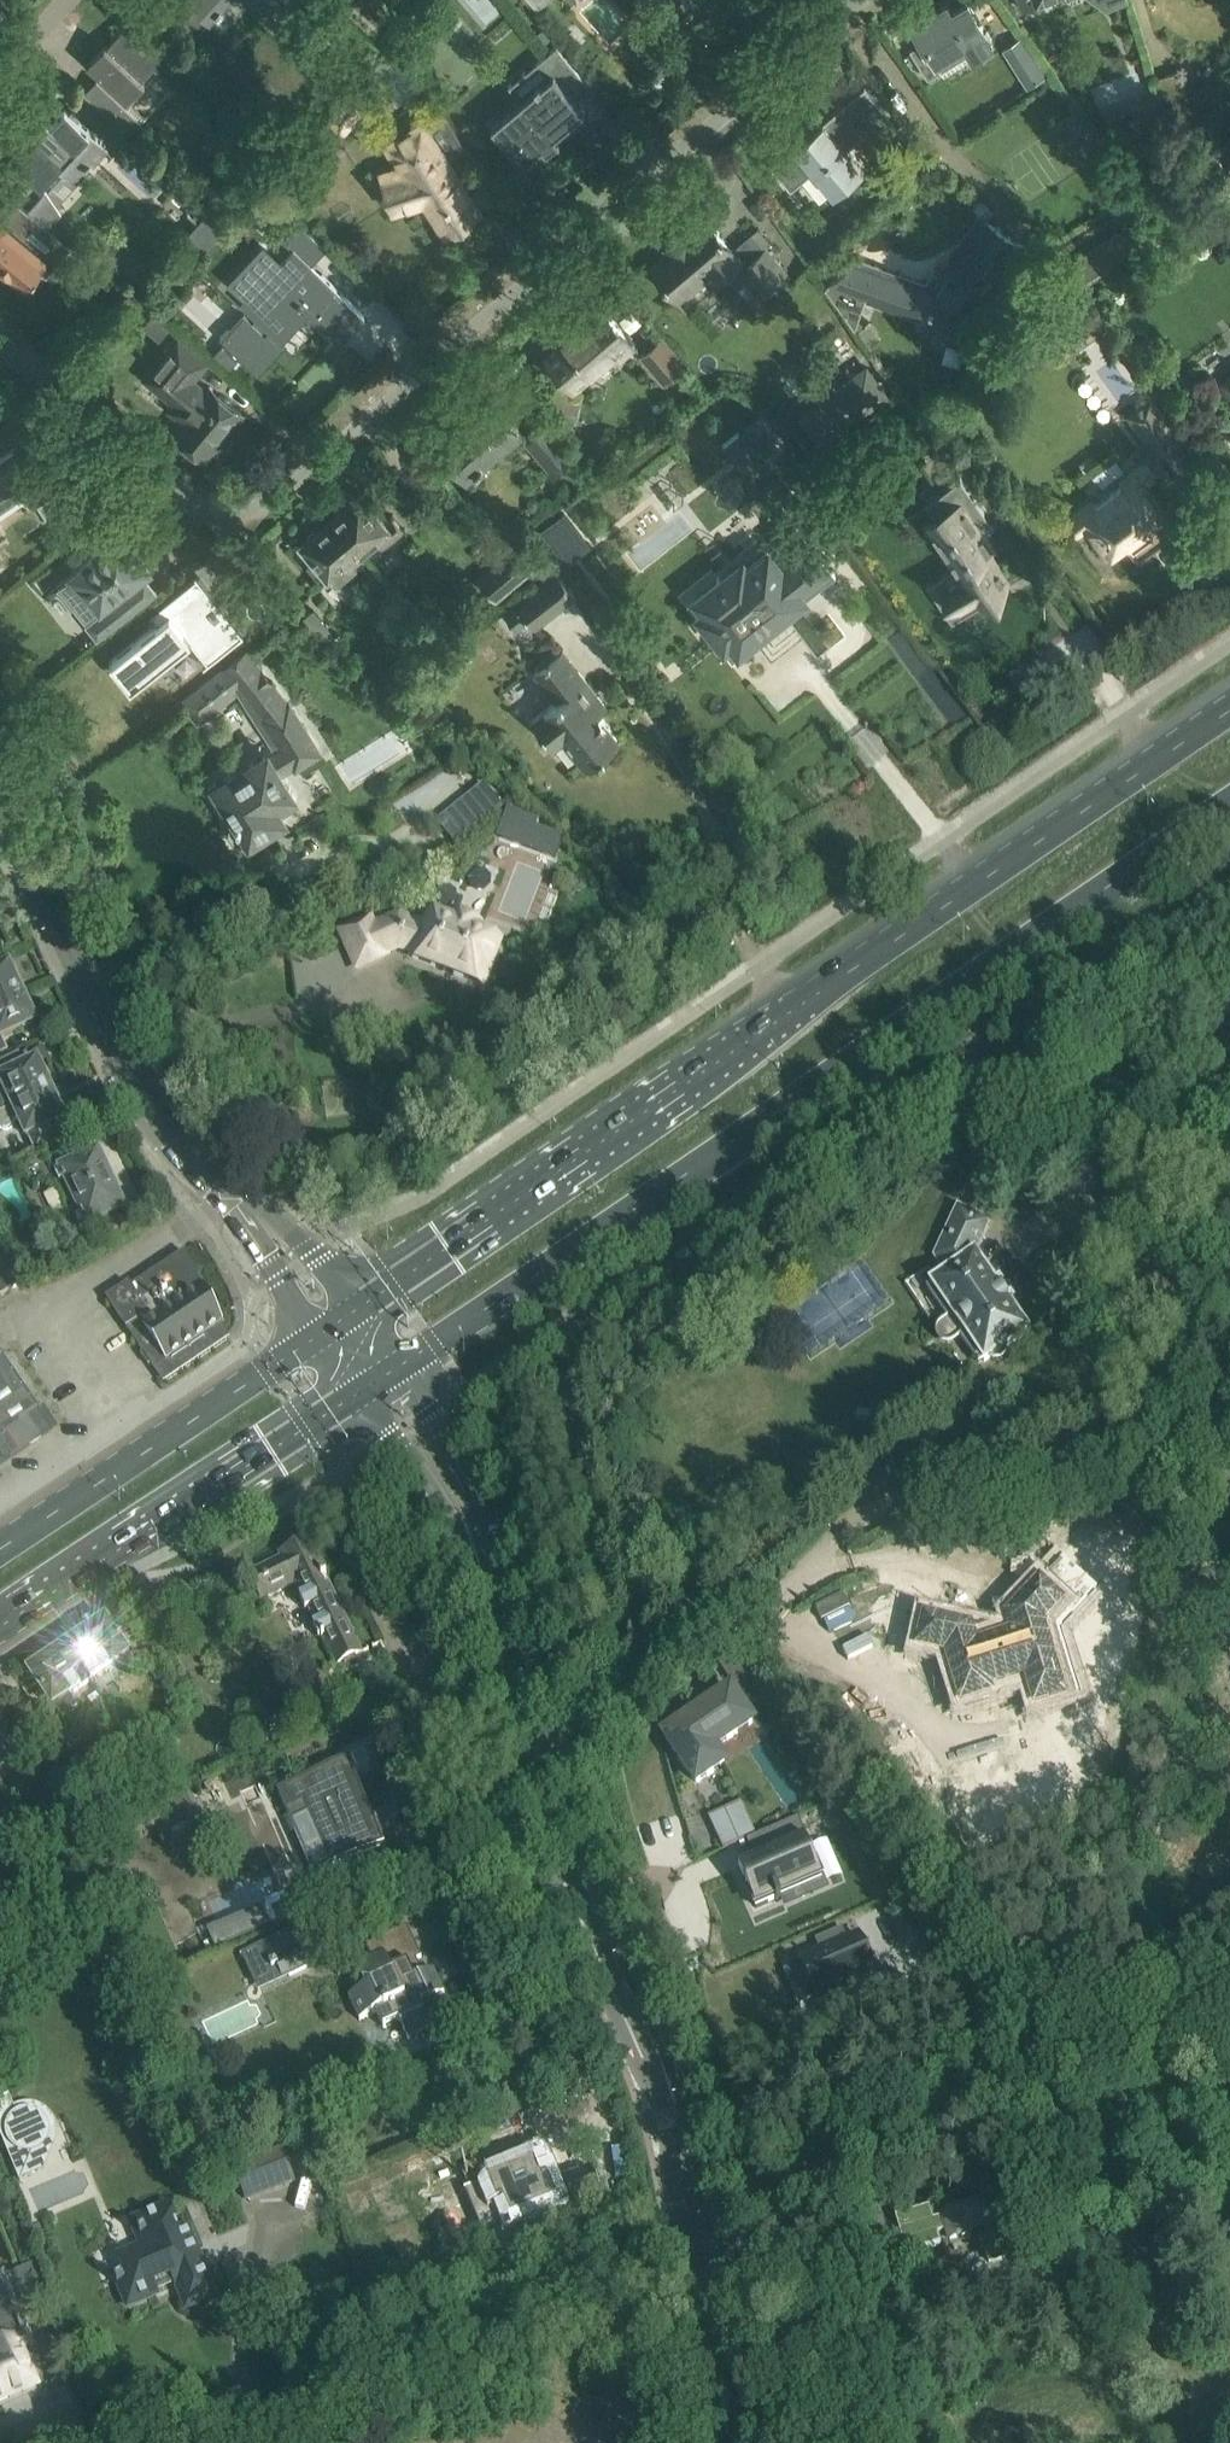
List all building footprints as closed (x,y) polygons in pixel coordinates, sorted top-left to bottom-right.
[(197,6),(180,23),(194,36),(226,0),(190,0),(197,6)] [(276,26),(295,5),(301,9),(309,0),(246,0),(276,26)] [(1024,9),(1041,2),(1046,0),(1020,0),(1024,9)] [(941,66),(945,73),(972,55),(993,43),(990,38),(992,37),(987,28),(985,30),(983,27),(983,26),(968,1),(952,11),(947,3),(913,24),(923,41),(910,49),(926,75),(941,66)] [(166,44),(170,40),(137,13),(119,32),(124,36),(112,49),(106,43),(87,62),(127,99),(146,80),(143,77),(154,65),(174,83),(190,66),(166,44)] [(1021,33),(1001,46),(1011,61),(1030,48),(1021,33)] [(521,99),(492,124),(522,160),(542,144),(547,150),(560,139),(555,133),(585,108),(581,102),(595,90),(558,44),(539,60),(548,71),(518,96),(521,99)] [(676,72),(666,60),(645,77),(655,89),(676,72)] [(1180,70),(1154,77),(1165,116),(1188,96),(1180,70)] [(367,89),(359,81),(343,98),(346,100),(367,89)] [(143,119),(121,99),(108,113),(129,133),(143,119)] [(807,133),(771,164),(791,188),(814,169),(834,193),(864,168),(847,148),(844,144),(864,127),(844,103),(807,133)] [(0,167),(0,178),(49,224),(61,211),(48,187),(64,170),(81,177),(109,148),(78,119),(81,116),(73,108),(69,111),(65,107),(51,123),(46,118),(34,131),(39,136),(35,140),(30,136),(0,167)] [(443,109),(399,138),(405,165),(383,173),(394,205),(425,195),(447,229),(478,209),(446,159),(467,146),(443,109)] [(1081,113),(1068,122),(1102,168),(1114,159),(1081,113)] [(1217,148),(1229,167),(1229,138),(1217,148)] [(27,281),(39,265),(47,272),(71,243),(13,194),(5,203),(0,199),(0,259),(27,281)] [(863,257),(825,285),(844,311),(855,326),(866,296),(886,303),(927,317),(923,326),(957,338),(958,336),(972,341),(985,310),(986,311),(1027,246),(1004,231),(1006,228),(985,215),(955,261),(949,256),(938,273),(932,269),(926,279),(863,257)] [(227,236),(206,218),(183,245),(204,263),(227,236)] [(761,299),(789,275),(751,231),(732,247),(708,218),(689,234),(686,230),(666,246),(670,250),(652,266),(678,296),(711,268),(720,278),(734,266),(761,299)] [(244,311),(220,336),(254,367),(277,342),(268,333),(272,328),(296,302),(305,306),(306,307),(340,339),(341,338),(337,333),(359,309),(363,313),(365,312),(347,296),(311,263),(327,246),(297,219),(281,236),(293,248),(280,262),(264,248),(255,258),(233,281),(249,295),(243,301),(255,312),(258,315),(253,320),(244,311)] [(1085,294),(1144,258),(1123,226),(1064,264),(1085,294)] [(634,343),(615,321),(600,302),(578,321),(582,325),(547,355),(572,385),(613,350),(618,356),(634,343)] [(1087,309),(1051,334),(1065,352),(1101,327),(1087,309)] [(156,311),(144,325),(159,337),(171,323),(156,311)] [(205,456),(222,435),(242,411),(223,396),(225,393),(208,380),(205,384),(197,377),(212,359),(179,331),(162,352),(164,354),(149,372),(179,397),(171,408),(183,418),(173,430),(205,456)] [(662,339),(642,356),(663,381),(684,363),(662,339)] [(238,358),(222,344),(215,352),(231,367),(238,358)] [(866,361),(795,411),(818,444),(889,394),(866,361)] [(1157,459),(1185,439),(1152,394),(1125,413),(1157,459)] [(467,474),(485,458),(520,429),(494,398),(462,426),(459,422),(438,440),(467,474)] [(752,421),(723,444),(745,472),(767,455),(765,453),(773,447),(752,421)] [(548,423),(527,441),(548,465),(569,448),(548,423)] [(39,502),(39,503),(56,529),(79,514),(61,488),(59,489),(31,447),(24,452),(17,445),(0,457),(0,499),(25,482),(39,502)] [(1068,519),(1078,532),(1089,524),(1098,536),(1094,538),(1106,555),(1110,552),(1112,555),(1129,542),(1133,548),(1153,533),(1149,527),(1167,514),(1144,484),(1156,476),(1146,462),(1121,480),(1124,484),(1095,505),(1092,501),(1068,519)] [(1003,597),(1013,574),(992,544),(995,541),(986,528),(994,522),(963,478),(928,502),(937,513),(931,526),(956,563),(927,583),(951,617),(984,594),(1003,597)] [(360,490),(331,515),(364,555),(380,541),(383,545),(403,528),(393,516),(387,521),(360,490)] [(563,508),(538,528),(564,561),(589,542),(563,508)] [(355,562),(364,555),(331,515),(301,541),(314,556),(307,562),(322,579),(328,573),(337,584),(359,566),(355,562)] [(57,585),(86,622),(85,623),(97,637),(157,589),(145,574),(155,565),(145,553),(147,551),(134,534),(131,535),(121,522),(67,565),(72,573),(57,585)] [(728,588),(710,601),(721,615),(714,621),(728,639),(731,636),(737,643),(758,627),(754,621),(775,605),(779,611),(810,587),(795,568),(818,550),(797,523),(763,549),(766,553),(755,561),(752,557),(722,580),(728,588)] [(539,564),(519,540),(494,560),(515,584),(539,564)] [(577,594),(556,568),(515,600),(530,619),(535,627),(577,594)] [(158,622),(110,659),(126,679),(131,686),(190,639),(207,661),(203,664),(204,665),(204,666),(244,634),(198,576),(196,573),(195,574),(197,577),(151,613),(158,622)] [(1076,610),(1050,633),(1085,673),(1111,651),(1076,610)] [(429,616),(421,623),(433,638),(441,632),(429,616)] [(335,663),(343,652),(320,635),(313,645),(317,648),(317,649),(327,656),(327,657),(335,663)] [(556,701),(533,718),(553,744),(564,735),(587,764),(620,739),(591,702),(598,697),(584,678),(586,677),(564,648),(559,652),(554,646),(534,661),(539,667),(533,672),(556,701)] [(247,650),(184,700),(195,714),(245,674),(258,691),(246,700),(275,747),(227,777),(225,775),(209,786),(230,823),(229,830),(235,840),(243,842),(284,816),(279,808),(296,797),(278,768),(293,759),(296,764),(319,750),(289,703),(289,704),(247,650)] [(399,656),(379,673),(387,683),(407,666),(399,656)] [(452,837),(500,803),(487,784),(439,818),(452,837)] [(426,921),(400,912),(376,922),(373,915),(340,929),(357,968),(386,955),(385,953),(399,946),(415,952),(413,958),(482,985),(500,940),(476,931),(478,925),(455,915),(452,922),(429,913),(426,921)] [(23,994),(16,980),(17,978),(14,971),(11,970),(9,966),(1,970),(0,969),(0,1005),(23,994)] [(14,1033),(36,1022),(34,1018),(35,1016),(32,1009),(29,1008),(23,994),(0,1005),(0,1039),(14,1033)] [(0,1062),(0,1114),(51,1090),(46,1079),(48,1074),(44,1066),(39,1064),(37,1062),(24,1068),(18,1054),(0,1062)] [(18,1118),(27,1137),(28,1136),(36,1153),(41,1150),(63,1140),(56,1123),(64,1119),(62,1114),(64,1110),(60,1102),(55,1100),(51,1090),(0,1114),(0,1127),(18,1118)] [(98,1153),(56,1173),(50,1162),(26,1173),(33,1186),(45,1180),(49,1190),(55,1187),(63,1205),(112,1182),(98,1153)] [(63,1205),(72,1222),(66,1225),(71,1235),(58,1241),(65,1254),(88,1242),(83,1231),(125,1211),(112,1182),(63,1205)] [(994,1283),(974,1255),(989,1222),(958,1208),(935,1257),(947,1274),(932,1285),(953,1315),(938,1325),(937,1327),(936,1328),(935,1330),(935,1332),(935,1334),(936,1336),(936,1337),(937,1339),(938,1340),(939,1342),(941,1343),(942,1344),(943,1344),(946,1345),(949,1345),(951,1344),(953,1343),(966,1335),(984,1361),(989,1358),(990,1359),(993,1360),(997,1361),(1002,1359),(1005,1357),(1007,1353),(1007,1348),(1006,1346),(1017,1339),(1018,1340),(1024,1336),(1023,1334),(1027,1332),(1010,1307),(1016,1303),(1012,1298),(1013,1298),(1014,1295),(1014,1293),(1014,1291),(1014,1290),(1013,1288),(1011,1286),(1009,1284),(1008,1284),(1006,1284),(1003,1284),(1000,1279),(994,1283)] [(14,1265),(1,1243),(0,1243),(0,1274),(14,1265)] [(164,1382),(229,1338),(221,1325),(222,1324),(185,1252),(167,1264),(132,1287),(129,1283),(107,1298),(151,1362),(164,1382)] [(0,1274),(0,1297),(25,1282),(14,1265),(0,1274)] [(52,1429),(0,1353),(0,1429),(16,1453),(52,1429)] [(16,1453),(0,1429),(0,1464),(16,1453)] [(335,1666),(340,1664),(362,1653),(314,1555),(316,1554),(309,1540),(283,1552),(285,1556),(250,1573),(263,1601),(294,1586),(306,1612),(309,1611),(316,1624),(313,1625),(320,1640),(323,1639),(335,1666)] [(912,1610),(909,1647),(944,1654),(957,1700),(998,1689),(994,1679),(1023,1669),(1038,1717),(1069,1706),(1047,1624),(1074,1599),(1043,1560),(996,1599),(1000,1615),(975,1622),(971,1606),(912,1610)] [(130,1655),(119,1640),(106,1620),(67,1646),(91,1681),(130,1655)] [(29,1672),(42,1692),(53,1707),(62,1719),(78,1708),(70,1695),(91,1681),(67,1646),(29,1672)] [(740,1669),(730,1675),(739,1687),(748,1680),(740,1669)] [(731,1689),(664,1735),(696,1782),(725,1763),(715,1748),(753,1722),(731,1689)] [(26,1756),(36,1749),(25,1732),(14,1739),(26,1756)] [(16,1758),(1,1737),(0,1737),(0,1769),(16,1758)] [(349,1761),(279,1791),(315,1876),(386,1845),(349,1761)] [(739,1802),(723,1809),(738,1843),(754,1835),(739,1802)] [(757,1859),(738,1867),(748,1890),(749,1890),(756,1907),(768,1902),(776,1899),(777,1902),(781,1900),(780,1897),(811,1884),(822,1879),(797,1818),(757,1835),(766,1856),(757,1859)] [(260,1907),(204,1931),(213,1952),(270,1927),(260,1907)] [(399,2021),(408,2039),(432,2028),(428,2019),(443,2012),(436,1996),(445,1992),(434,1969),(415,1977),(409,1963),(422,1957),(407,1926),(366,1945),(372,1958),(361,1964),(368,1980),(362,1983),(365,1989),(349,1996),(360,2020),(376,2012),(383,2028),(399,2021)] [(820,1951),(800,1960),(818,2000),(854,1984),(860,1997),(880,1988),(874,1975),(876,1974),(858,1934),(848,1939),(843,1928),(815,1940),(820,1951)] [(258,1992),(313,1966),(294,1930),(241,1955),(258,1992)] [(14,2106),(10,2094),(0,2099),(0,2135),(21,2184),(23,2178),(45,2169),(56,2142),(57,2134),(57,2129),(56,2124),(54,2119),(52,2114),(48,2110),(44,2107),(39,2104),(34,2103),(29,2102),(24,2102),(20,2103),(14,2106)] [(282,2148),(232,2168),(246,2203),(296,2183),(282,2148)] [(479,2205),(489,2231),(499,2227),(504,2239),(527,2230),(531,2240),(548,2233),(544,2223),(604,2199),(591,2168),(516,2199),(513,2192),(479,2205)] [(979,2230),(988,2257),(996,2255),(997,2259),(1014,2253),(1007,2234),(1000,2236),(996,2225),(998,2224),(990,2199),(942,2214),(950,2239),(979,2230)] [(117,2280),(119,2284),(128,2306),(157,2294),(153,2285),(173,2277),(187,2308),(198,2303),(200,2308),(218,2300),(187,2227),(180,2230),(169,2205),(132,2222),(142,2246),(120,2255),(129,2275),(117,2280)] [(940,2245),(937,2235),(943,2233),(938,2221),(933,2223),(928,2210),(895,2222),(907,2256),(940,2245)] [(38,2385),(29,2363),(19,2338),(0,2345),(0,2401),(38,2385)]
